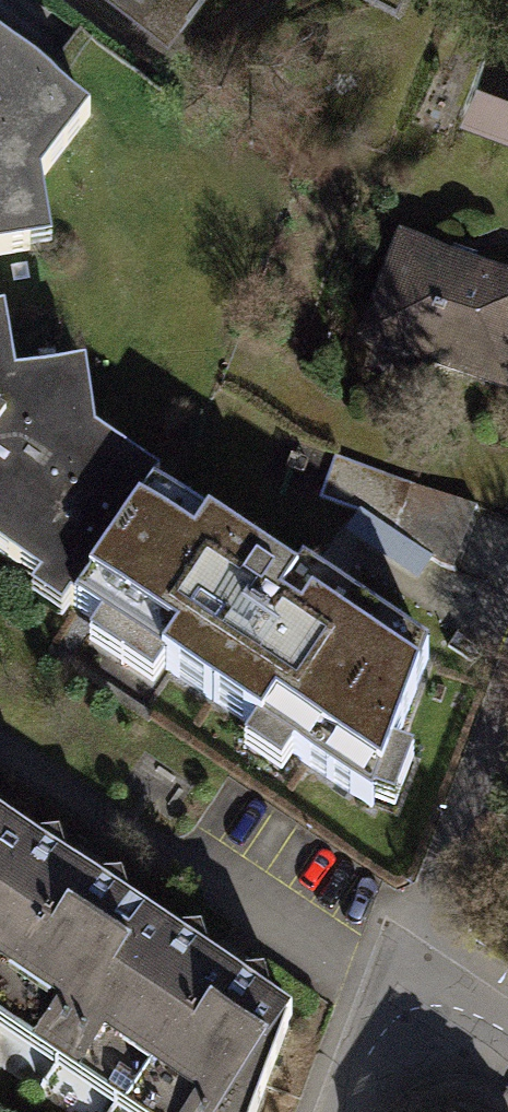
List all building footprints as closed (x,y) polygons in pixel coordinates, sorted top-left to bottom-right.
[(205,0),(132,0),(182,34),(205,0)] [(507,126),(507,32),(485,23),(454,106),(507,126)] [(20,247),(11,200),(79,115),(0,53),(0,252),(20,247)] [(496,388),(507,358),(507,285),(392,241),(356,335),(496,388)] [(62,605),(144,487),(149,479),(59,417),(53,371),(4,377),(0,374),(0,561),(62,605)] [(284,583),(144,487),(62,605),(91,624),(99,613),(159,653),(151,665),(246,728),(254,717),(289,741),(282,752),(353,800),(375,748),(381,751),(420,655),(292,569),(284,583)] [(280,1015),(0,827),(0,1022),(133,1111),(247,1111),(280,1015)]
